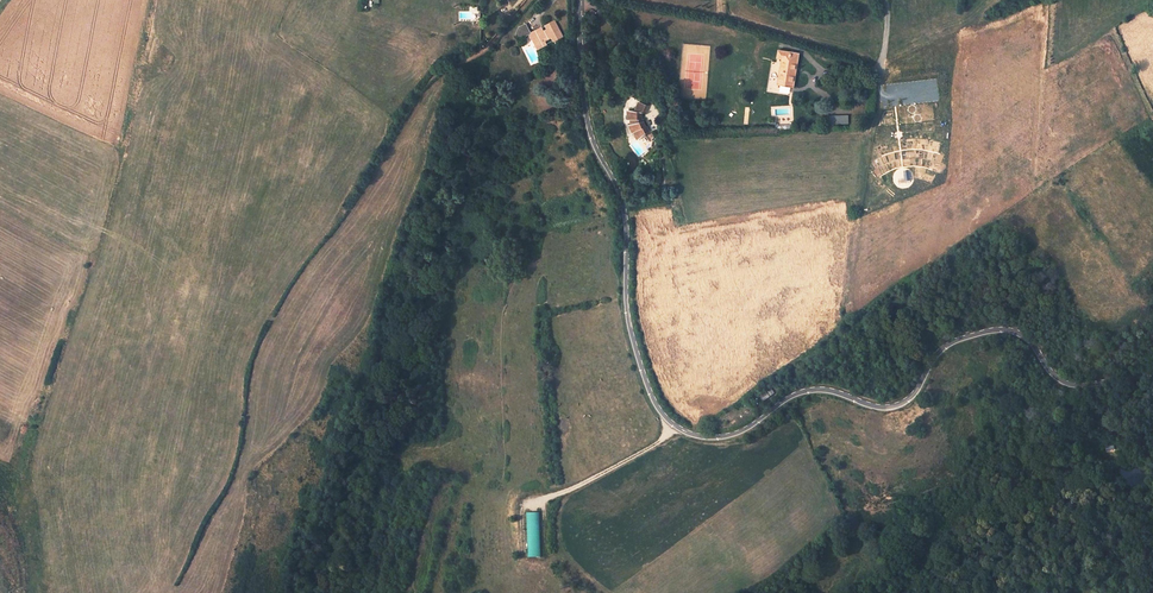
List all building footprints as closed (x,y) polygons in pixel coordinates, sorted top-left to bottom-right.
[(536,31),(527,35),(535,50),(543,46),(542,42),(550,38),(552,42),(554,47),(556,46),(560,53),(566,50),(560,38),(553,23),(549,25),(544,27),(546,31),(538,35),(536,31)] [(515,41),(527,35),(523,25),(519,27),(516,30),(515,31),(514,33),(513,34),(512,36),(515,41)] [(799,54),(779,50),(777,58),(775,61),(780,66),(777,85),(793,88),(799,54)] [(148,53),(145,60),(152,65),(154,57),(148,53)] [(634,112),(628,110),(627,121),(629,121),(629,127),(625,128),(628,137),(636,134),(640,141),(647,136),(651,142),(656,136),(654,130),(650,131),(650,127),(647,127),(647,122),(643,122),(644,118),(642,119),(643,113),(646,114),(649,108),(640,103),(634,112)] [(849,124),(849,114),(830,115),(830,124),(849,124)] [(924,309),(911,316),(916,328),(930,320),(924,309)] [(556,363),(554,354),(548,355),(550,364),(556,363)] [(527,514),(528,558),(542,558),(541,513),(527,514)]
